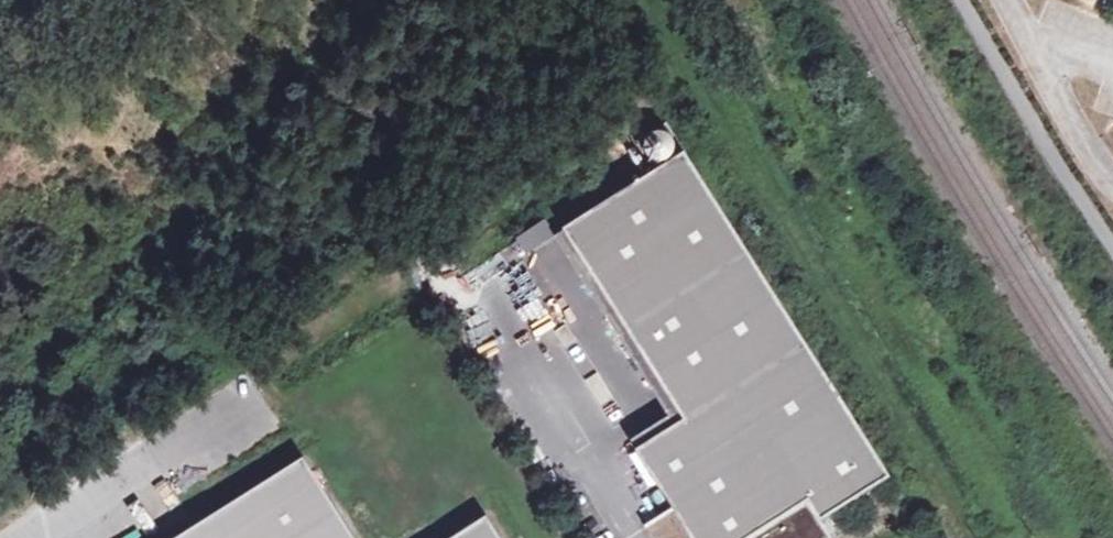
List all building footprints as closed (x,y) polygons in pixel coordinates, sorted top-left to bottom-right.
[(655,175),(686,156),(666,125),(635,144),(655,175)] [(547,224),(519,237),(528,255),(556,241),(547,224)] [(304,458),(178,537),(354,537),(304,458)] [(487,516),(452,537),(500,537),(487,516)] [(800,537),(831,537),(822,524),(800,537)]
